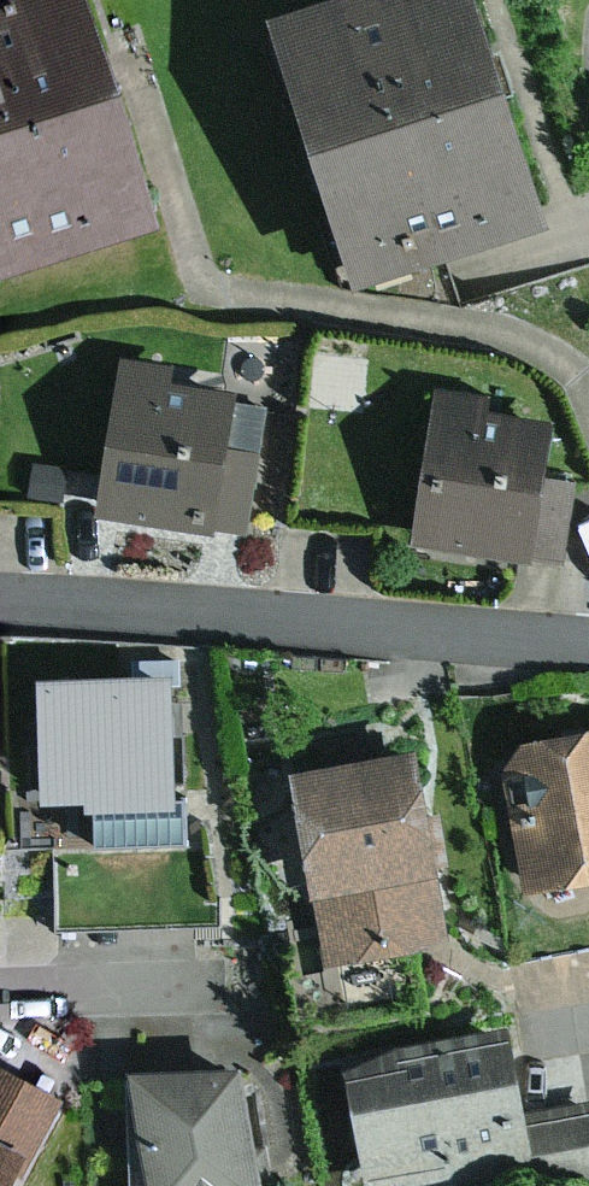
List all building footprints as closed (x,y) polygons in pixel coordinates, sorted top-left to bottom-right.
[(166,231),(94,0),(0,0),(0,282),(166,231)] [(294,25),(381,292),(573,230),(498,0),(372,0),(294,25)] [(127,362),(107,523),(227,538),(228,531),(255,534),(271,408),(244,405),(245,396),(224,393),(226,375),(127,362)] [(487,400),(438,393),(416,549),(530,565),(531,558),(543,477),(550,425),(485,416),(487,400)] [(581,483),(543,477),(531,558),(569,564),(581,483)] [(135,661),(136,683),(187,682),(186,659),(135,661)] [(136,683),(51,686),(55,811),(95,810),(97,850),(203,846),(201,807),(191,807),(187,682),(136,683)] [(534,749),(508,777),(532,900),(575,891),(588,889),(588,738),(534,749)] [(427,759),(308,782),(343,966),(459,944),(448,884),(459,882),(441,789),(433,790),(427,759)] [(95,810),(55,811),(56,896),(205,890),(203,846),(97,850),(95,810)] [(588,953),(588,889),(575,891),(588,953)] [(532,900),(543,962),(588,953),(575,891),(532,900)] [(362,1078),(378,1185),(415,1185),(450,1181),(451,1185),(547,1185),(536,1114),(524,1036),(413,1053),(362,1078)] [(34,1160),(63,1102),(0,1070),(0,1143),(34,1160)] [(146,1087),(159,1185),(265,1185),(250,1074),(146,1087)] [(536,1114),(547,1185),(588,1185),(588,1106),(536,1114)] [(34,1160),(0,1143),(0,1185),(21,1185),(34,1160)]
